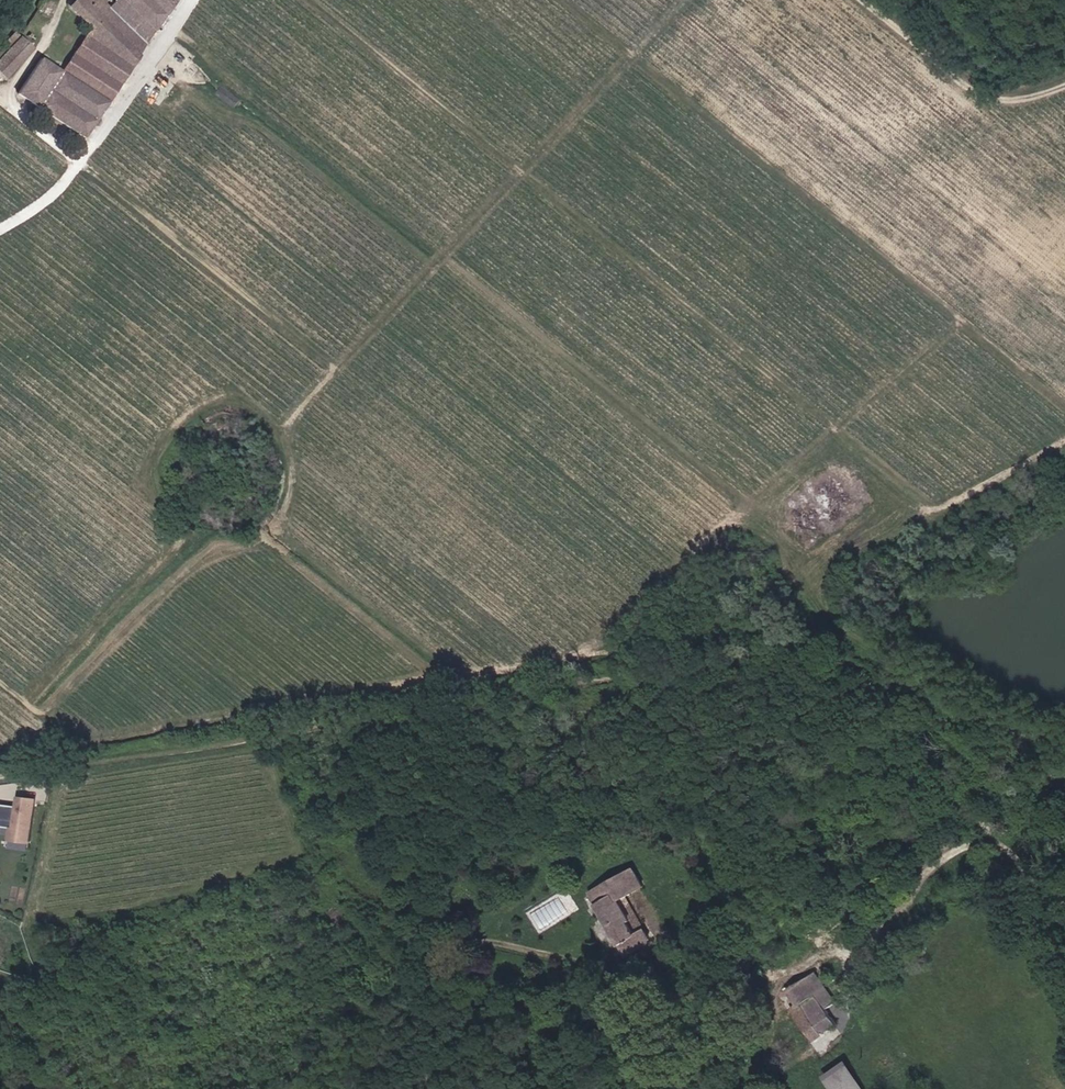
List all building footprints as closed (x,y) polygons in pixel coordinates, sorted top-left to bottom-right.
[(110,3),(107,0),(71,0),(90,18),(36,97),(81,128),(169,0),(112,0),(110,3)] [(5,67),(30,40),(19,30),(0,51),(0,63),(5,67)] [(40,826),(44,786),(28,784),(27,792),(7,790),(5,811),(23,813),(21,824),(40,826)] [(659,882),(656,877),(641,851),(596,877),(613,907),(632,939),(655,926),(649,915),(647,916),(638,900),(661,886),(659,882)] [(795,1004),(791,1007),(811,1041),(837,1025),(827,1007),(836,1002),(818,971),(786,989),(795,1004)] [(847,1060),(823,1074),(832,1088),(865,1088),(847,1060)]
